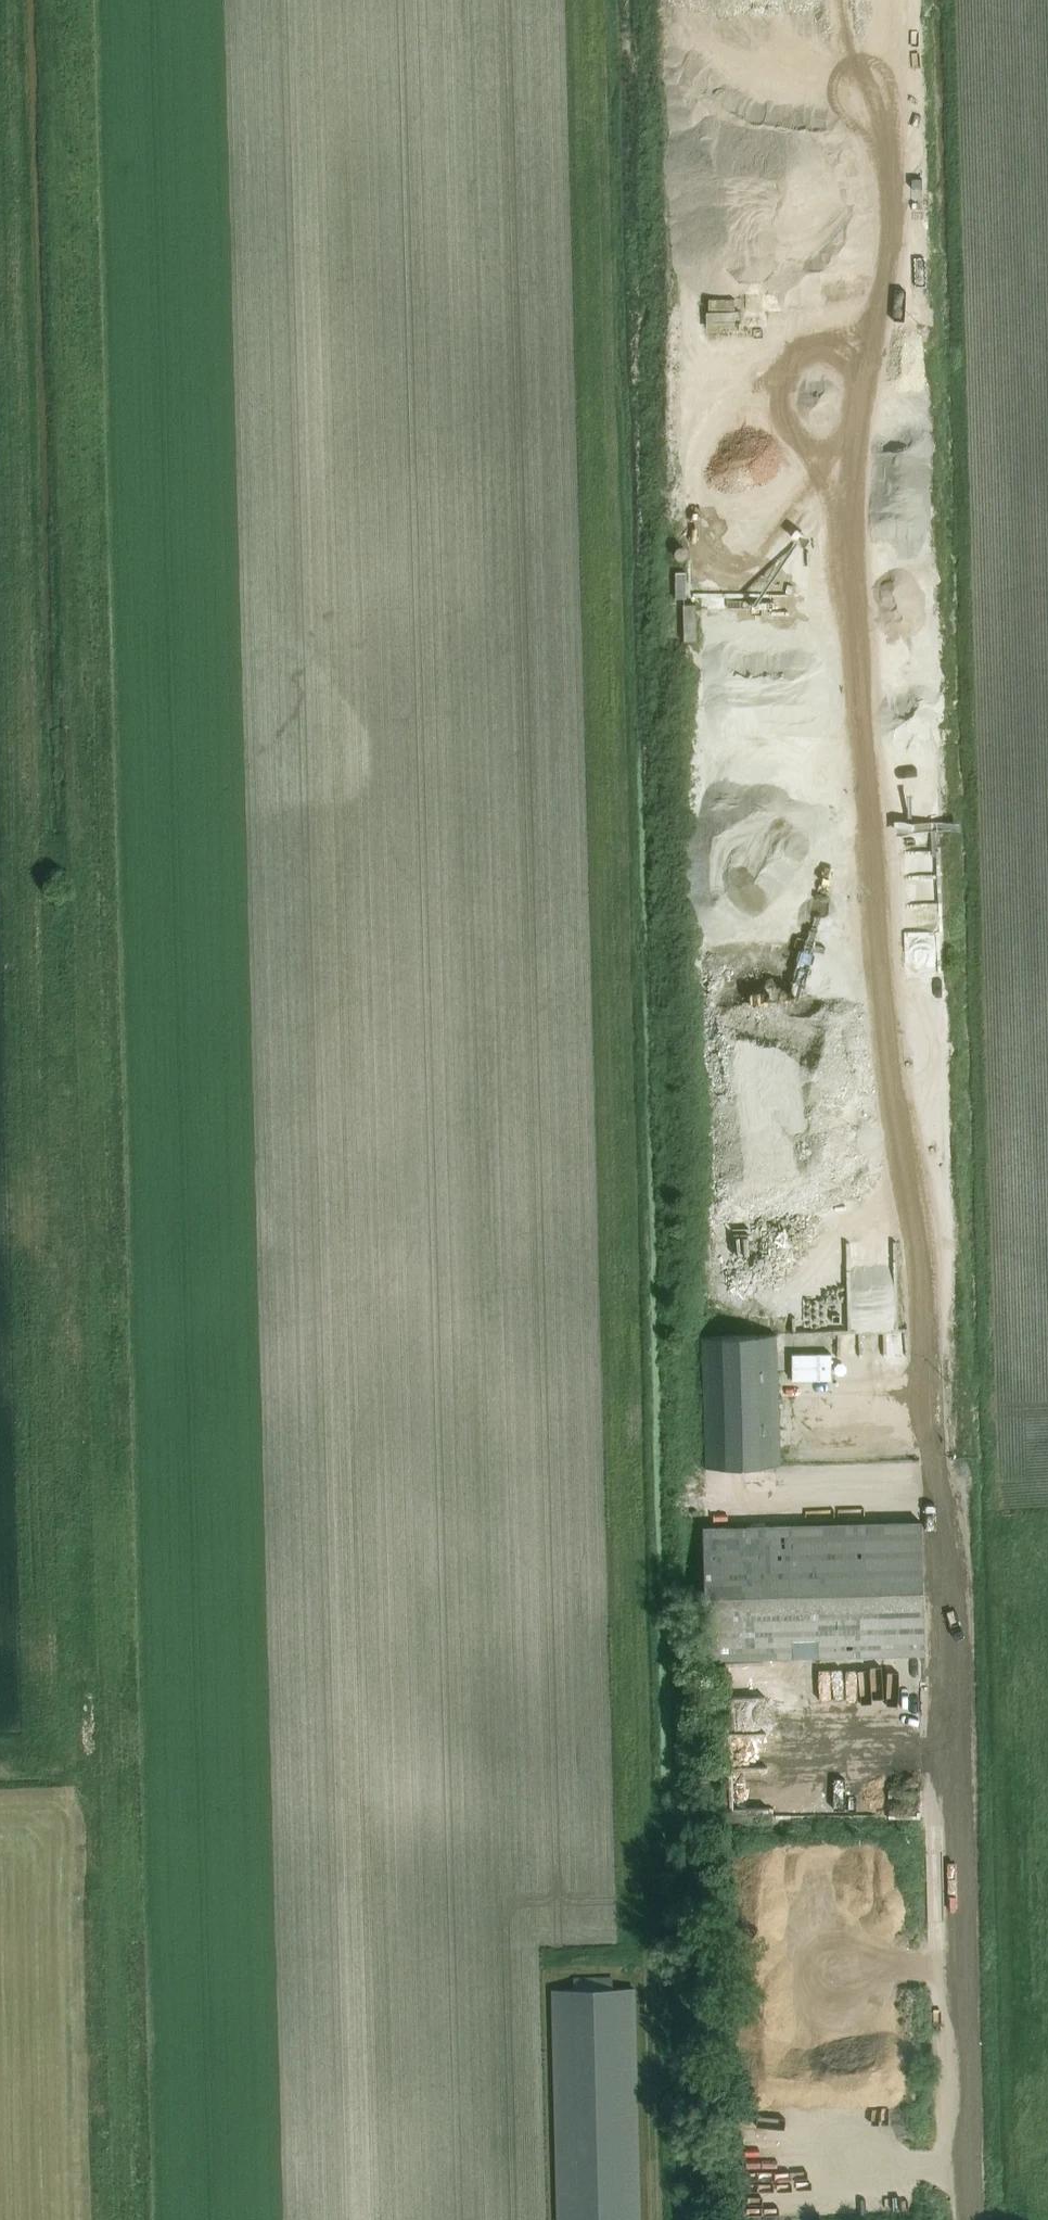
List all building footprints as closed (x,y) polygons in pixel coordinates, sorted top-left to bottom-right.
[(744,309),(708,310),(708,329),(745,327),(744,309)] [(685,640),(698,640),(697,603),(684,604),(685,640)] [(706,1467),(782,1464),(777,1333),(702,1336),(706,1467)] [(832,1380),(832,1354),(793,1354),(793,1380),(832,1380)] [(926,1654),(923,1521),(704,1526),(707,1659),(926,1654)] [(614,1976),(574,1977),(575,1988),(552,1989),(557,2219),(641,2219),(636,1987),(614,1987),(614,1976)]
